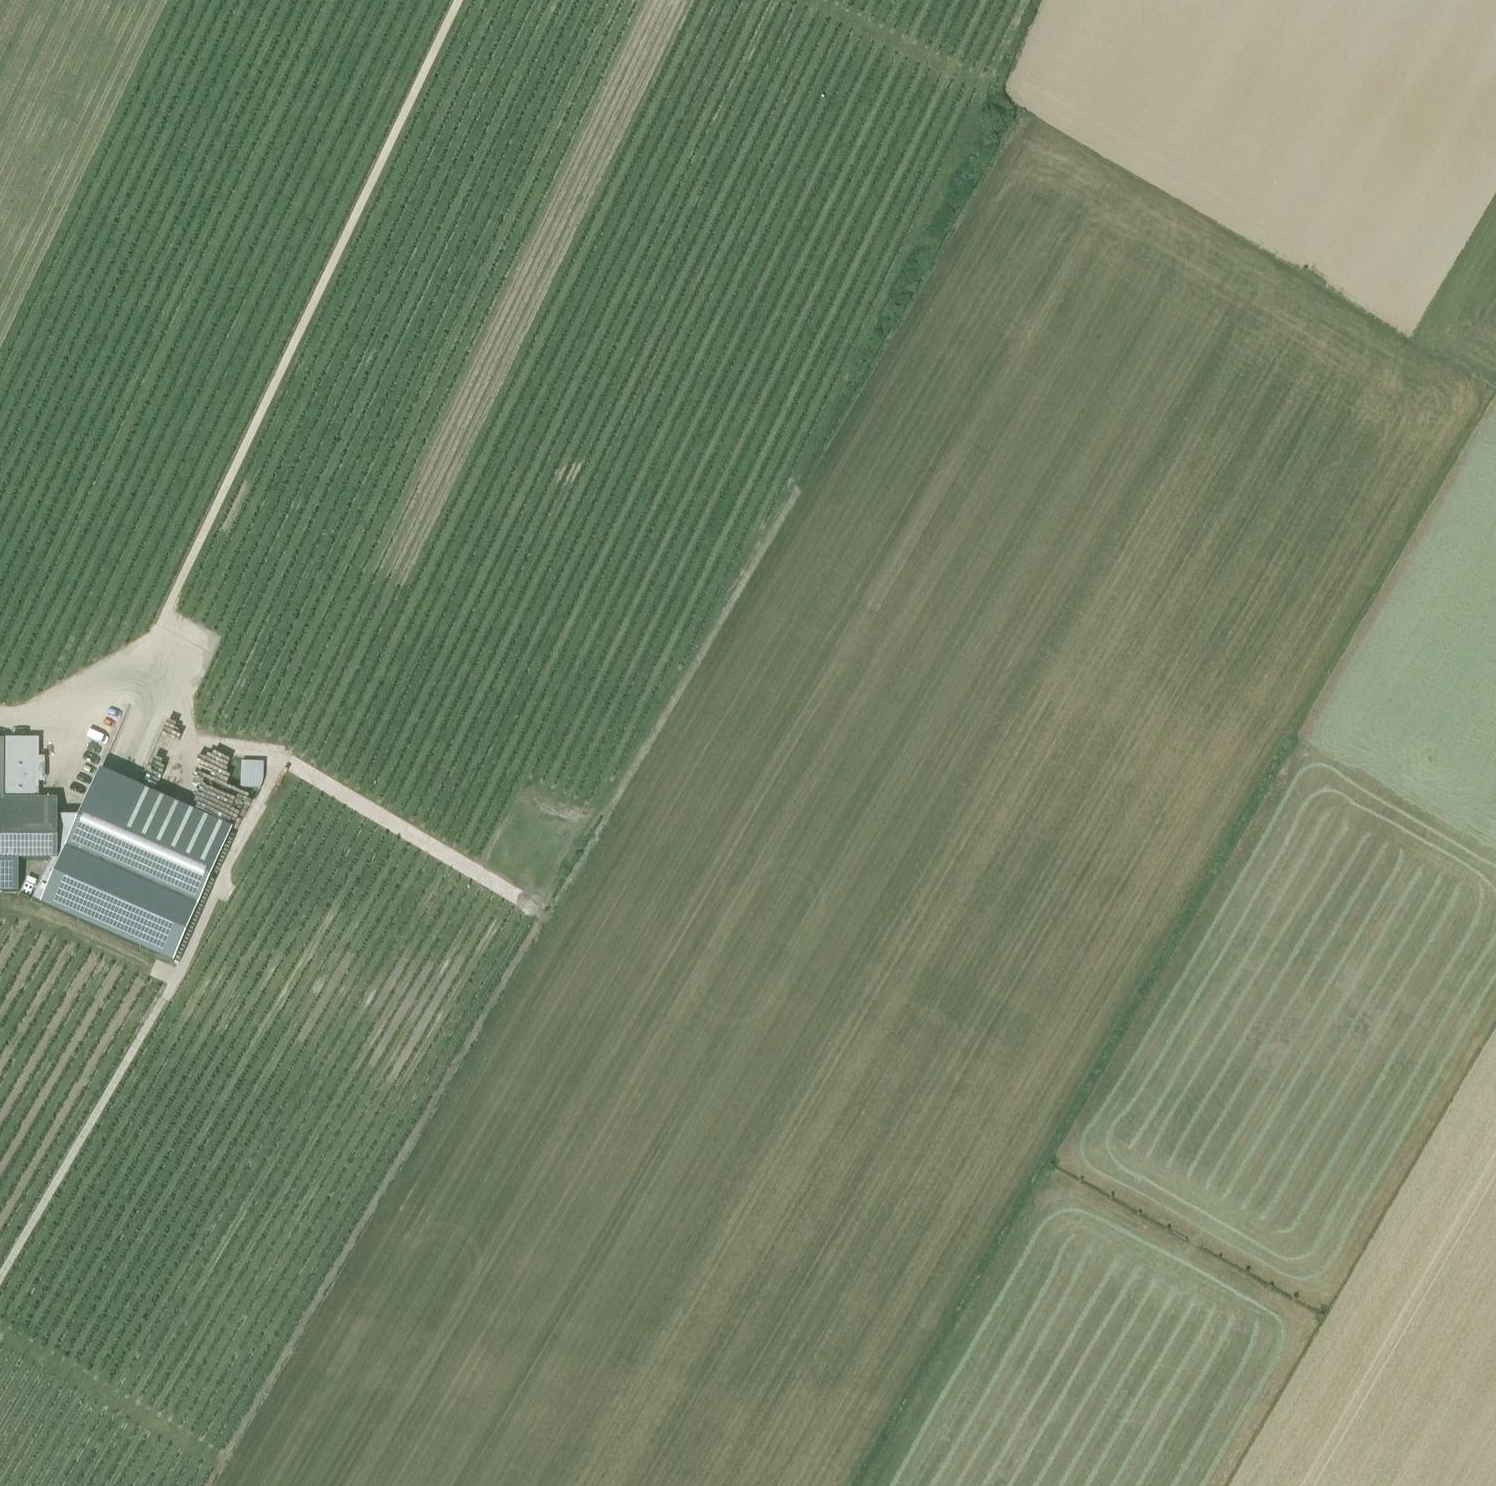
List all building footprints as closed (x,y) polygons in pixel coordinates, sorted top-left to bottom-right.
[(18,893),(18,861),(49,861),(32,901),(173,963),(232,831),(99,772),(79,818),(57,818),(57,802),(38,801),(38,740),(3,740),(3,742),(0,742),(0,893),(18,893)] [(264,781),(264,764),(242,763),(239,788),(260,791),(264,781)] [(201,780),(188,809),(238,830),(251,801),(201,780)]
